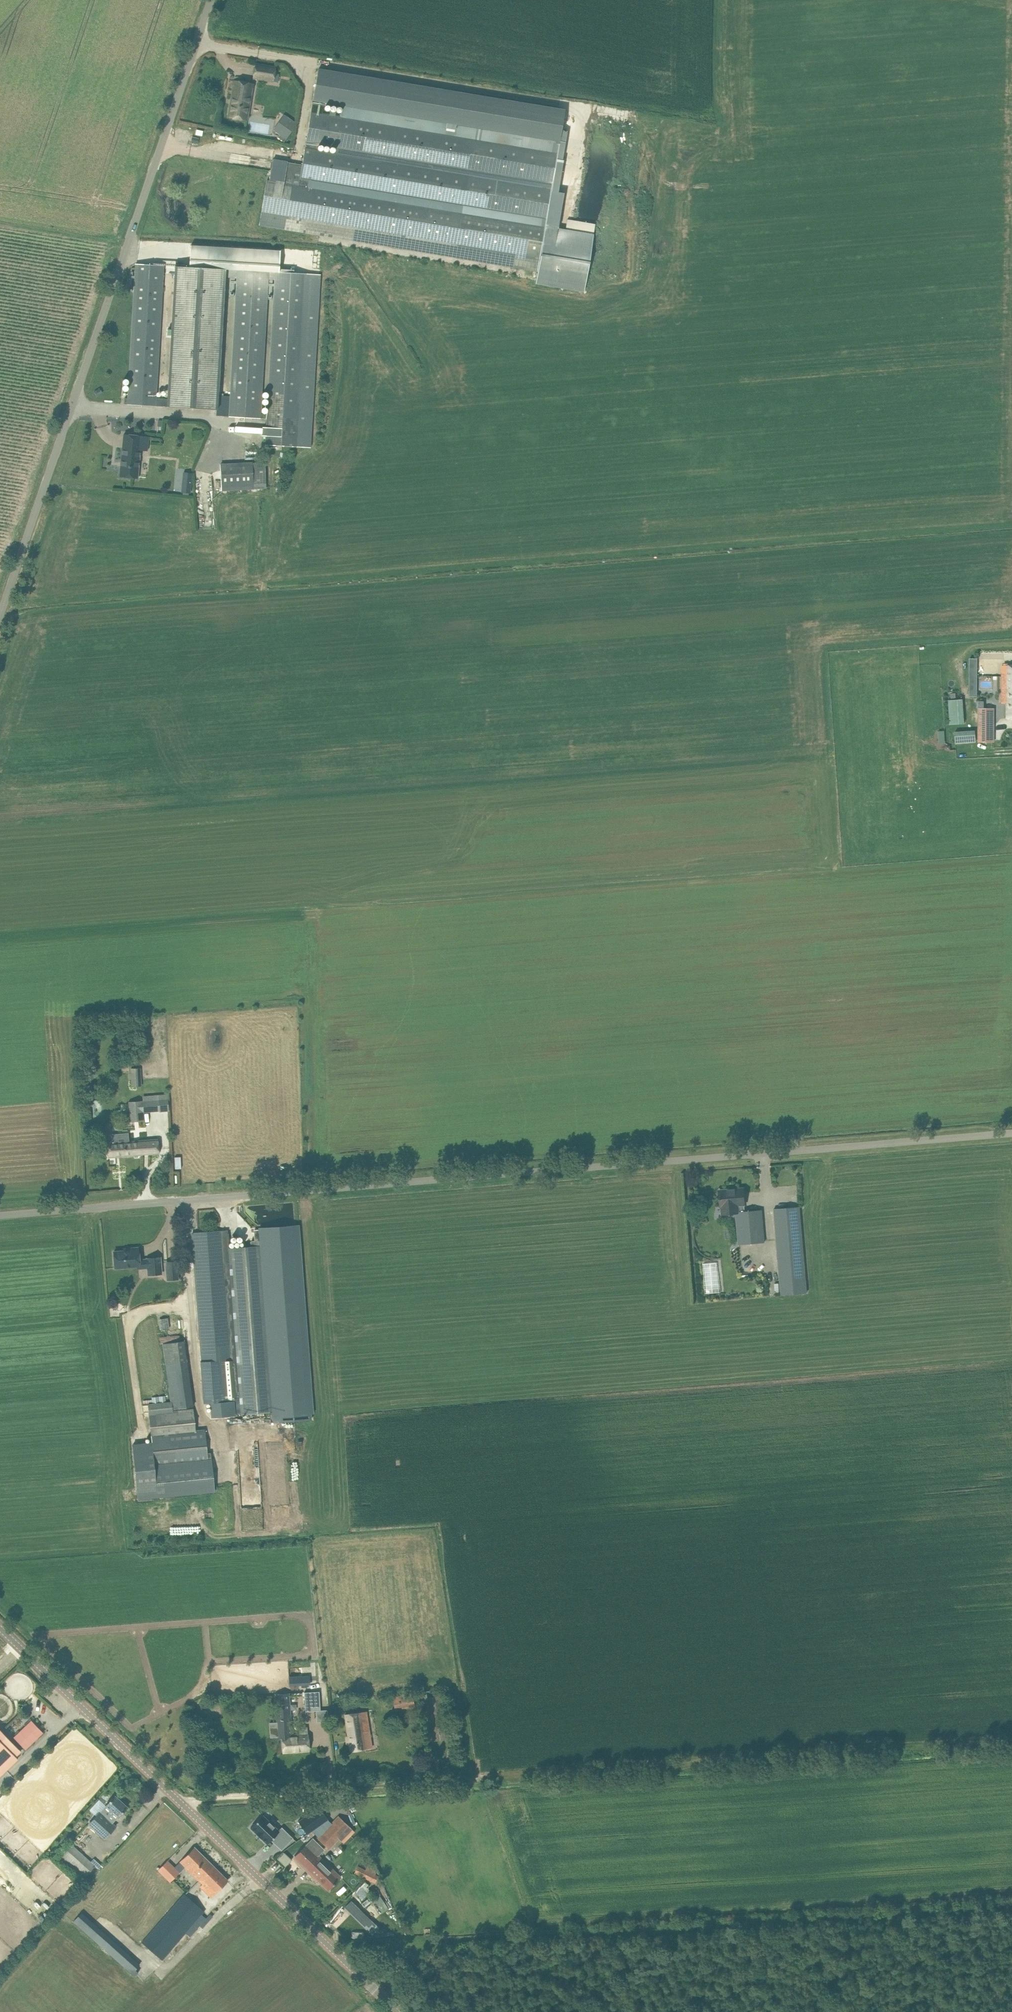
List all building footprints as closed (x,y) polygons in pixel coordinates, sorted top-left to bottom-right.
[(254,78),(272,81),(274,67),(256,65),(254,78)] [(559,141),(564,110),(318,69),(302,165),(273,159),(268,181),(266,181),(259,224),(284,229),(455,258),(537,271),(535,283),(584,292),(593,234),(557,228),(563,193),(557,192),(563,160),(566,142),(559,141)] [(253,84),(234,81),(228,117),(247,120),(253,84)] [(275,134),(285,140),(292,129),(282,123),(275,134)] [(218,395),(225,277),(236,278),(236,270),(238,270),(268,271),(276,272),(279,272),(280,251),(190,245),(189,267),(182,267),(183,262),(176,261),(167,399),(156,398),(163,265),(136,264),(128,398),(124,398),(124,404),(216,409),(216,415),(228,416),(229,396),(218,395)] [(311,446),(321,274),(279,272),(276,272),(268,413),(260,412),(268,271),(238,270),(230,410),(229,416),(267,418),(265,444),(311,446)] [(120,477),(137,479),(140,450),(147,451),(149,436),(124,434),(120,477)] [(266,488),(265,462),(220,464),(222,490),(266,488)] [(191,492),(192,472),(182,471),(181,492),(191,492)] [(1007,708),(1007,718),(1011,718),(1011,666),(1003,665),(1003,702),(1007,702),(1007,708)] [(948,700),(950,725),(964,724),(962,699),(948,700)] [(978,707),(977,741),(994,741),(994,708),(984,708),(984,700),(978,700),(978,707)] [(955,732),(955,743),(976,741),(975,731),(955,732)] [(131,1086),(142,1086),(142,1067),(131,1067),(131,1086)] [(102,1099),(93,1099),(93,1115),(102,1114),(102,1099)] [(159,1100),(128,1101),(130,1121),(144,1120),(144,1112),(159,1111),(159,1100)] [(107,1143),(108,1147),(108,1157),(158,1153),(157,1139),(107,1143)] [(762,1210),(745,1211),(744,1204),(745,1204),(743,1188),(719,1190),(721,1206),(721,1215),(736,1214),(739,1244),(764,1242),(762,1210)] [(774,1209),(781,1295),(807,1292),(799,1207),(774,1209)] [(299,1226),(259,1229),(260,1247),(273,1410),(273,1413),(314,1410),(299,1226)] [(227,1230),(192,1232),(192,1236),(202,1361),(231,1359),(234,1399),(235,1413),(273,1410),(260,1247),(229,1249),(227,1230)] [(114,1252),(115,1268),(148,1265),(148,1275),(161,1274),(160,1257),(147,1258),(147,1259),(139,1260),(138,1247),(130,1248),(130,1250),(114,1252)] [(179,1279),(177,1260),(165,1261),(167,1280),(179,1279)] [(706,1292),(721,1292),(720,1261),(705,1262),(706,1292)] [(159,1318),(160,1329),(169,1328),(168,1317),(159,1318)] [(193,1406),(184,1342),(163,1345),(171,1401),(148,1404),(152,1442),(132,1443),(137,1499),(215,1492),(211,1452),(207,1452),(205,1429),(196,1430),(194,1409),(173,1411),(173,1408),(193,1406)] [(319,1691),(304,1692),(305,1711),(316,1710),(320,1710),(319,1691)] [(289,1692),(276,1693),(276,1701),(278,1738),(282,1737),(282,1742),(283,1752),(309,1750),(308,1740),(308,1728),(297,1729),(297,1735),(292,1736),(289,1699),(289,1692)] [(413,1695),(393,1698),(395,1710),(415,1706),(413,1695)] [(29,1700),(24,1707),(31,1714),(37,1707),(29,1700)] [(345,1714),(349,1741),(350,1751),(371,1748),(369,1730),(363,1731),(360,1711),(345,1714)] [(25,1749),(44,1731),(31,1718),(13,1735),(25,1749)] [(15,1757),(20,1752),(0,1731),(0,1741),(15,1757)] [(17,1759),(15,1757),(0,1741),(0,1775),(17,1759)] [(115,1795),(108,1803),(106,1805),(101,1811),(100,1811),(89,1824),(104,1838),(116,1825),(106,1816),(112,1810),(118,1816),(127,1807),(115,1795)] [(328,1819),(319,1806),(298,1821),(307,1834),(328,1819)] [(262,1815),(251,1827),(257,1833),(261,1837),(267,1843),(271,1840),(279,1831),(278,1830),(262,1815)] [(338,1816),(318,1838),(329,1849),(339,1839),(343,1842),(354,1831),(338,1816)] [(282,1826),(278,1830),(279,1831),(271,1840),(276,1845),(288,1833),(293,1838),(282,1826)] [(307,1844),(294,1858),(304,1868),(310,1874),(316,1879),(317,1878),(328,1889),(335,1882),(340,1877),(325,1862),(324,1861),(319,1855),(325,1849),(314,1838),(307,1844)] [(81,1882),(95,1865),(70,1843),(56,1860),(81,1882)] [(180,1862),(199,1881),(213,1866),(194,1847),(180,1862)] [(285,1851),(279,1856),(285,1864),(291,1860),(285,1851)] [(168,1860),(157,1870),(170,1883),(180,1873),(168,1860)] [(354,1873),(375,1883),(379,1876),(375,1874),(377,1870),(368,1865),(366,1870),(358,1865),(354,1873)] [(213,1866),(199,1881),(202,1884),(200,1886),(211,1897),(227,1880),(213,1866)] [(365,1882),(354,1892),(363,1900),(369,1893),(366,1891),(369,1886),(365,1882)] [(162,1960),(201,1914),(204,1911),(184,1894),(142,1942),(162,1960)] [(381,1911),(388,1907),(384,1901),(377,1905),(381,1911)] [(140,1964),(82,1912),(73,1921),(134,1976),(138,1972),(135,1970),(140,1964)]
